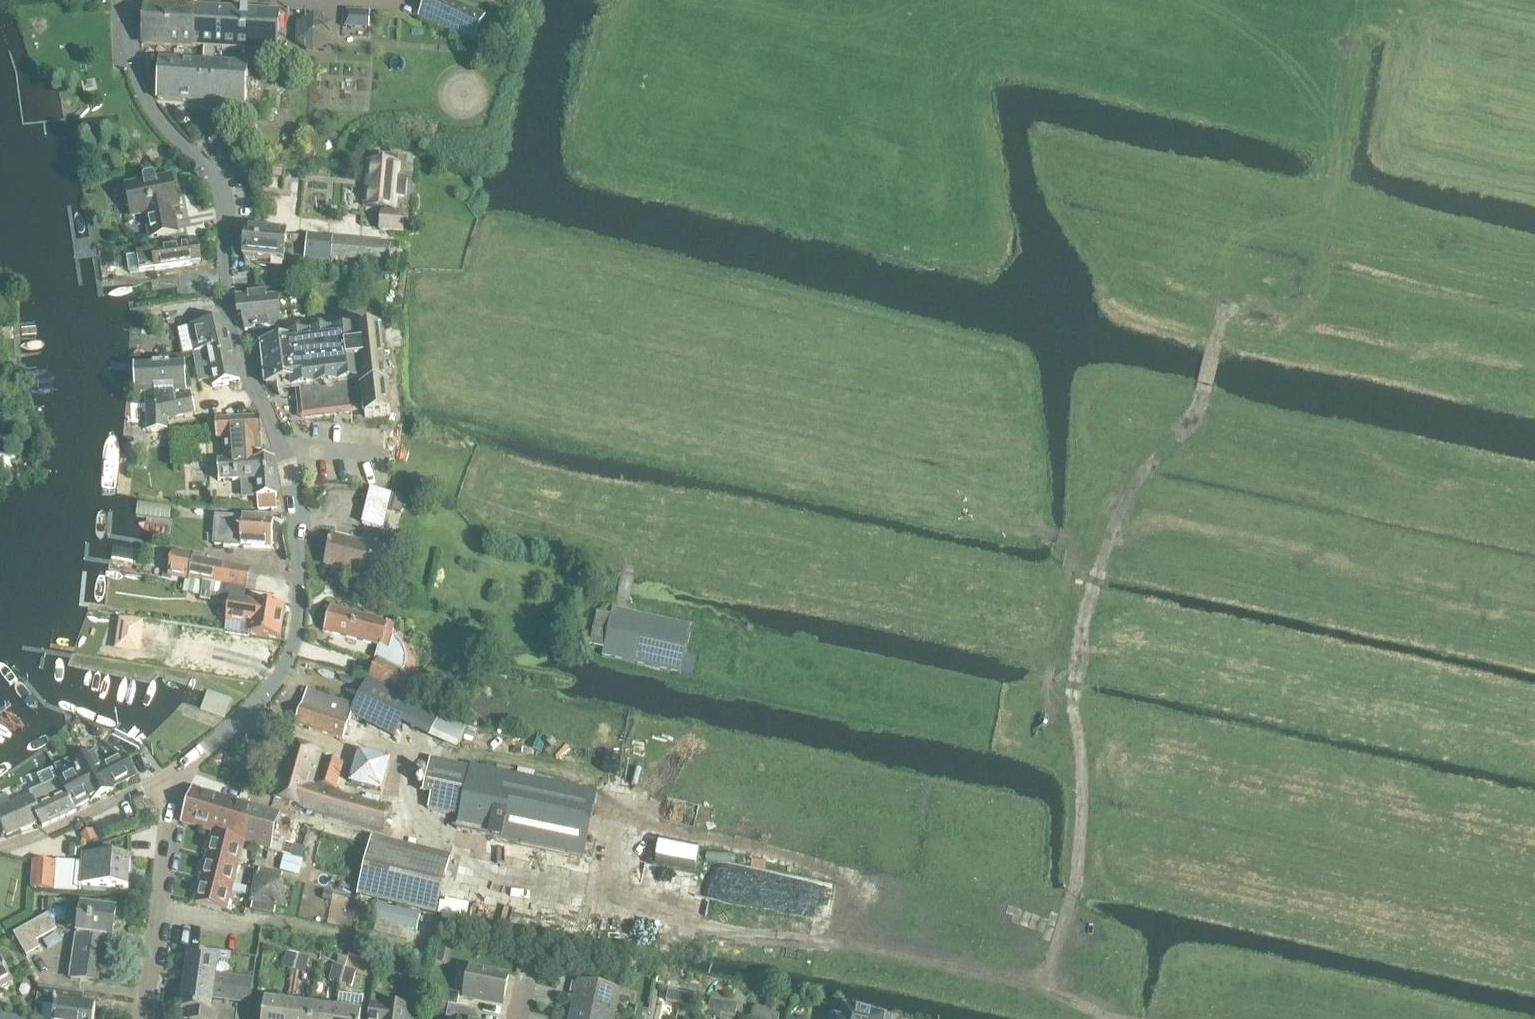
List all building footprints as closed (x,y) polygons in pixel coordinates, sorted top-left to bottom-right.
[(419,18),(476,43),(482,31),(488,18),(448,0),(427,0),(425,4),(419,18)] [(205,46),(214,47),(277,50),(278,35),(279,11),(146,3),(144,43),(205,46)] [(370,23),(370,13),(343,11),(342,21),(342,27),(353,28),(353,22),(370,23)] [(313,14),(296,24),(296,36),(296,45),(314,55),(331,44),(331,24),(313,14)] [(213,61),(214,47),(205,46),(204,60),(161,58),(159,98),(245,103),(248,63),(213,61)] [(395,209),(396,209),(397,196),(407,197),(409,178),(400,177),(401,166),(399,166),(400,156),(381,154),(380,164),(369,162),(365,205),(386,207),(385,213),(384,213),(382,227),(404,229),(405,215),(394,214),(395,209)] [(172,209),(177,208),(170,176),(157,179),(152,175),(145,176),(140,182),(125,185),(132,217),(145,215),(150,238),(177,233),(172,209)] [(243,257),(283,261),(286,234),(254,230),(246,229),(243,257)] [(333,237),(308,234),(308,236),(305,259),(330,262),(331,257),(333,237)] [(148,249),(152,244),(151,239),(145,236),(138,237),(135,242),(135,247),(141,250),(148,249)] [(391,244),(362,241),(333,237),(331,257),(359,260),(388,263),(391,244)] [(191,264),(191,263),(200,261),(198,246),(188,247),(188,246),(152,252),(152,253),(136,255),(139,271),(154,268),(154,270),(191,264)] [(242,315),(243,330),(280,326),(279,312),(305,310),(303,293),(266,297),(265,293),(235,296),(237,315),(242,315)] [(378,305),(340,311),(343,326),(382,322),(378,305)] [(183,356),(194,354),(204,352),(232,346),(229,329),(225,329),(223,320),(189,327),(178,330),(183,356)] [(400,340),(399,326),(384,327),(385,342),(400,340)] [(261,345),(265,385),(295,381),(298,416),(301,418),(363,411),(364,418),(389,415),(380,333),(261,345)] [(211,387),(239,381),(232,346),(204,352),(211,387)] [(186,395),(184,365),(139,368),(141,396),(146,395),(148,432),(168,431),(167,418),(173,417),(174,419),(195,414),(191,394),(186,395)] [(276,496),(274,457),(254,459),(253,448),(261,448),(260,417),(214,419),(215,438),(223,437),(224,460),(217,461),(217,481),(255,479),(256,497),(257,509),(276,508),(275,496),(276,496)] [(362,523),(383,528),(391,494),(370,489),(367,504),(362,523)] [(391,494),(387,509),(401,512),(405,497),(391,494)] [(271,547),(272,520),(247,518),(247,513),(234,512),(234,517),(230,516),(216,516),(214,544),(235,545),(271,547)] [(325,565),(374,576),(380,548),(332,536),(325,565)] [(200,580),(202,581),(221,585),(243,590),(248,568),(196,558),(197,553),(179,549),(178,553),(172,552),(167,573),(185,577),(200,580)] [(162,578),(177,582),(179,576),(164,573),(162,578)] [(198,588),(200,580),(185,577),(184,585),(198,588)] [(219,592),(221,585),(202,581),(201,587),(217,591),(219,592)] [(241,599),(243,590),(221,585),(219,592),(217,602),(229,604),(226,622),(249,626),(248,633),(278,638),(284,606),(253,601),(241,599)] [(372,670),(369,678),(404,695),(413,678),(402,672),(404,665),(405,658),(404,649),(397,640),(390,636),(394,625),(330,607),(323,630),(378,646),(375,659),(378,660),(372,670)] [(602,656),(680,673),(691,626),(613,608),(602,656)] [(108,622),(104,649),(156,657),(161,630),(160,630),(161,623),(110,615),(109,622),(108,622)] [(202,629),(200,643),(221,647),(224,633),(202,629)] [(440,717),(403,698),(404,695),(369,678),(353,709),(307,693),(297,726),(342,741),(350,715),(393,737),(400,724),(429,738),(457,751),(467,726),(441,714),(440,717)] [(225,717),(233,695),(209,687),(201,709),(225,717)] [(484,723),(473,767),(487,770),(498,726),(484,723)] [(104,736),(103,732),(103,730),(98,727),(96,728),(93,730),(93,736),(99,739),(104,736)] [(274,798),(382,830),(388,809),(311,786),(321,752),(290,743),(274,798)] [(348,783),(381,792),(390,761),(358,751),(348,783)] [(113,790),(111,788),(134,776),(123,756),(107,765),(104,759),(98,762),(94,754),(74,765),(70,759),(55,766),(62,780),(60,781),(73,808),(89,800),(90,802),(113,790)] [(315,784),(334,789),(342,764),(323,758),(315,784)] [(487,770),(473,767),(429,758),(421,793),(431,795),(428,809),(459,816),(456,829),(457,829),(477,833),(584,856),(590,826),(597,793),(487,770)] [(75,811),(73,808),(60,781),(60,780),(59,781),(53,767),(37,775),(44,788),(10,804),(6,795),(0,798),(0,821),(7,836),(40,821),(42,827),(75,811)] [(284,855),(294,819),(291,818),(278,814),(278,813),(191,787),(181,822),(189,824),(208,830),(260,845),(256,860),(266,862),(269,850),(284,855)] [(93,828),(80,834),(85,846),(98,841),(93,828)] [(242,841),(213,834),(207,858),(202,879),(196,903),(225,910),(242,841)] [(433,915),(449,857),(371,835),(361,875),(355,893),(431,914),(433,915)] [(300,862),(305,842),(289,838),(284,858),(300,862)] [(660,838),(655,863),(695,870),(699,845),(660,838)] [(453,845),(442,895),(578,925),(589,874),(453,845)] [(84,892),(85,884),(128,887),(129,857),(83,854),(83,863),(33,860),(33,864),(31,889),(84,892)] [(277,908),(284,875),(264,870),(256,903),(277,908)] [(241,894),(243,886),(235,885),(233,892),(241,894)] [(249,896),(251,888),(243,886),(241,894),(249,896)] [(83,905),(79,932),(110,937),(113,937),(117,910),(83,905)] [(376,905),(372,922),(416,933),(420,916),(376,905)] [(44,917),(36,921),(44,935),(57,928),(49,914),(44,917)] [(41,947),(37,939),(44,935),(36,921),(30,924),(14,934),(26,955),(41,947)] [(107,958),(110,937),(79,932),(72,978),(105,983),(108,959),(107,958)] [(423,963),(425,953),(411,950),(409,961),(423,963)] [(282,967),(293,971),(298,956),(286,952),(282,967)] [(219,958),(189,954),(185,981),(227,986),(229,974),(217,972),(219,958)] [(309,959),(298,956),(293,971),(305,974),(309,959)] [(2,991),(14,984),(0,960),(0,997),(4,995),(2,991)] [(415,978),(428,981),(431,968),(418,965),(415,978)] [(331,980),(341,984),(345,970),(335,967),(331,980)] [(502,1003),(508,976),(469,968),(463,995),(502,1003)] [(356,973),(345,970),(341,984),(351,987),(356,973)] [(238,1001),(242,976),(229,974),(227,986),(185,981),(182,1008),(193,1009),(192,1018),(216,1018),(217,1010),(212,1009),(214,997),(238,1001)] [(250,1002),(253,977),(242,976),(238,1001),(250,1002)] [(579,979),(574,1001),(617,1010),(622,989),(579,979)] [(79,1003),(80,992),(39,987),(37,1003),(56,1006),(54,1018),(94,1018),(96,1005),(79,1003)] [(457,1006),(460,994),(436,989),(433,1001),(448,1004),(457,1006)] [(263,1018),(289,1018),(291,998),(290,998),(291,992),(281,991),(281,997),(280,1002),(266,1000),(263,1018)] [(668,991),(666,1001),(680,1004),(682,994),(668,991)] [(695,996),(682,994),(680,1004),(693,1008),(695,996)] [(291,998),(289,1018),(312,1018),(314,1006),(301,1004),(301,999),(291,998)] [(708,1010),(722,1014),(725,1003),(710,1000),(708,1010)] [(574,1001),(570,1018),(615,1018),(617,1010),(574,1001)] [(328,1007),(314,1006),(312,1018),(336,1018),(338,1004),(328,1003),(328,1007)] [(383,1005),(371,1003),(369,1018),(409,1018),(411,1007),(383,1004),(383,1005)] [(734,1017),(737,1006),(725,1003),(722,1014),(734,1017)] [(338,1004),(336,1018),(361,1018),(362,1012),(348,1010),(348,1005),(338,1004)] [(474,1010),(457,1006),(448,1004),(446,1017),(456,1018),(478,1018),(474,1010)] [(637,1006),(635,1014),(648,1016),(650,1008),(637,1006)] [(767,1012),(753,1009),(750,1018),(765,1018),(767,1012)] [(871,1017),(871,1016),(858,1013),(858,1014),(845,1011),(843,1018),(880,1018),(871,1017)]
